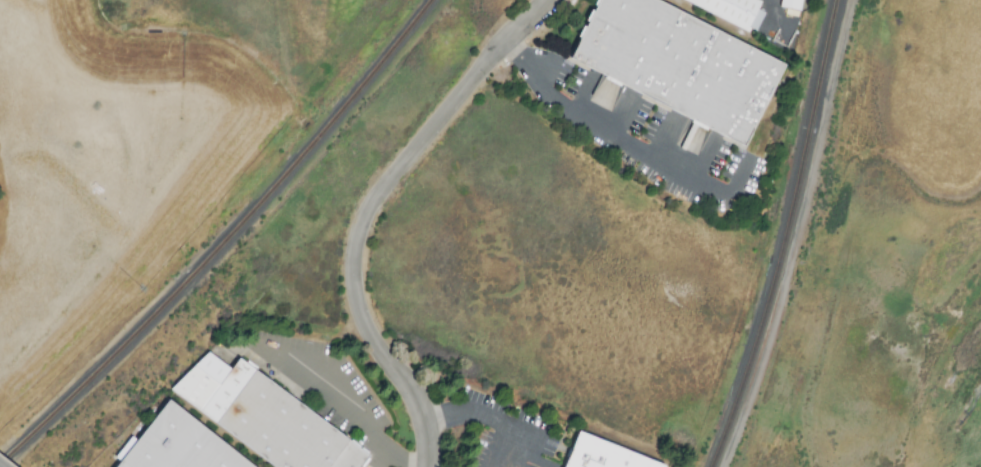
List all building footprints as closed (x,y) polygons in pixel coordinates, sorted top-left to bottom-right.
[(571,62),(744,149),(786,67),(654,0),(602,0),(571,62)] [(749,34),(752,29),(758,32),(767,15),(761,11),(765,3),(759,0),(682,0),(749,34)] [(782,9),(802,14),(805,0),(784,0),(782,9)] [(272,466),(364,466),(371,458),(310,413),(241,362),(222,388),(197,370),(172,392),(272,466)] [(176,403),(125,466),(258,466),(176,403)] [(580,434),(567,466),(662,466),(580,434)] [(115,457),(120,461),(136,441),(132,437),(115,457)]
